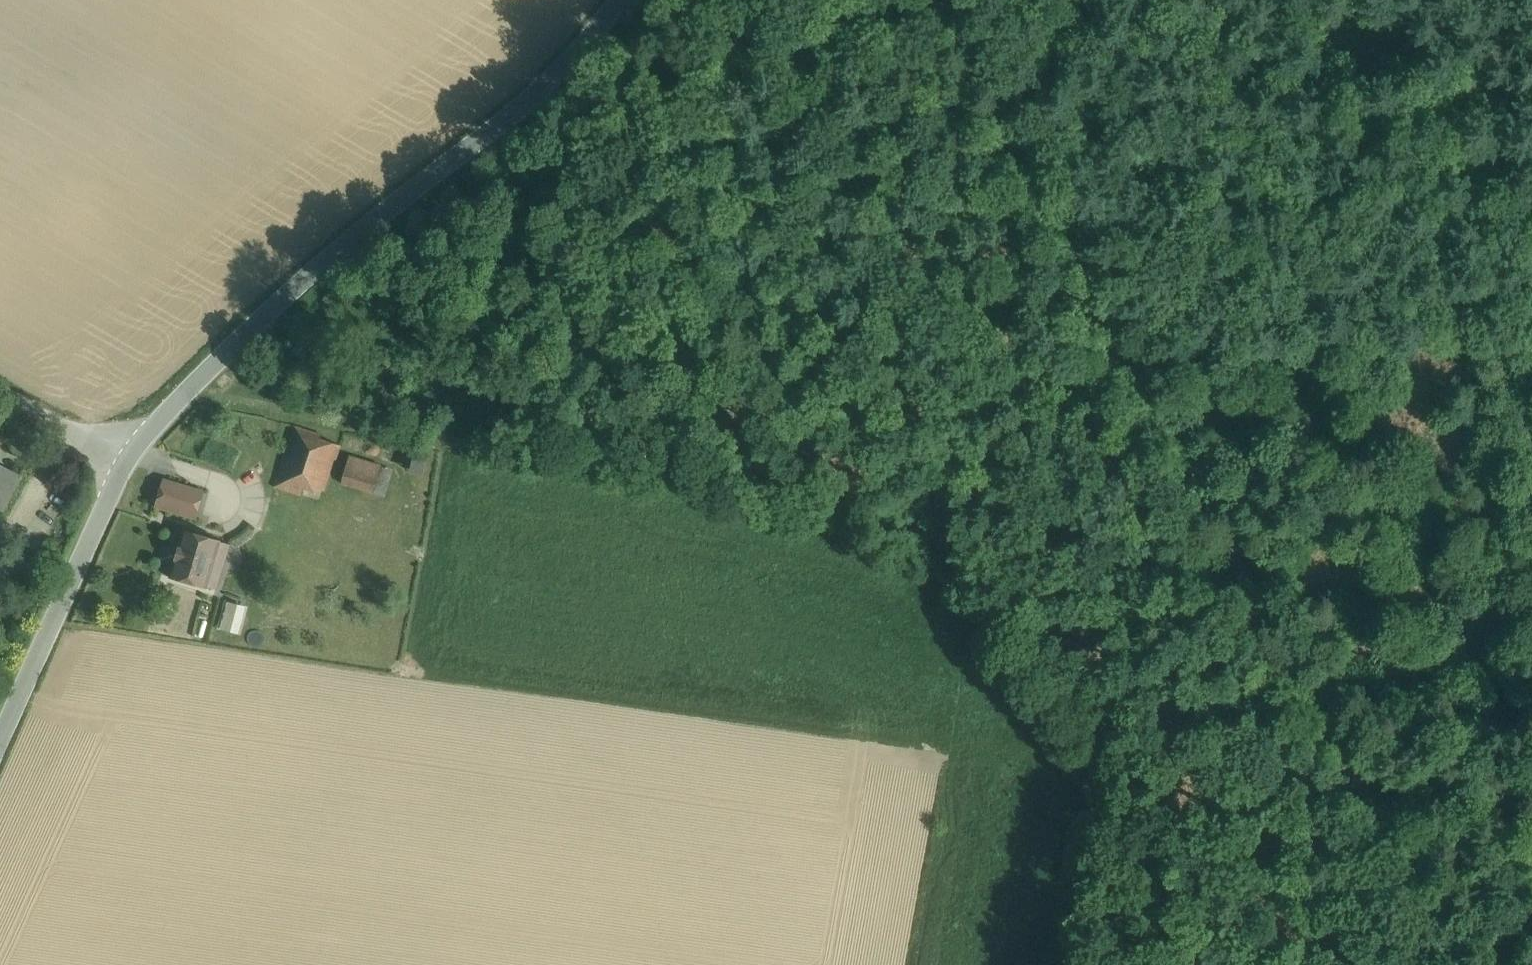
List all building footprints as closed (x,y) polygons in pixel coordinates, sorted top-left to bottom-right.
[(322,435),(295,427),(275,487),(302,496),(306,485),(323,490),(333,459),(336,460),(340,446),(320,440),(322,435)] [(381,466),(350,456),(342,484),(373,493),(381,466)] [(2,511),(20,476),(0,465),(0,510),(2,511)] [(392,469),(381,466),(373,493),(384,497),(392,469)] [(204,492),(164,479),(155,507),(196,520),(204,492)] [(220,542),(184,531),(170,577),(206,588),(206,587),(220,542)] [(220,542),(206,587),(216,590),(230,545),(220,542)]
